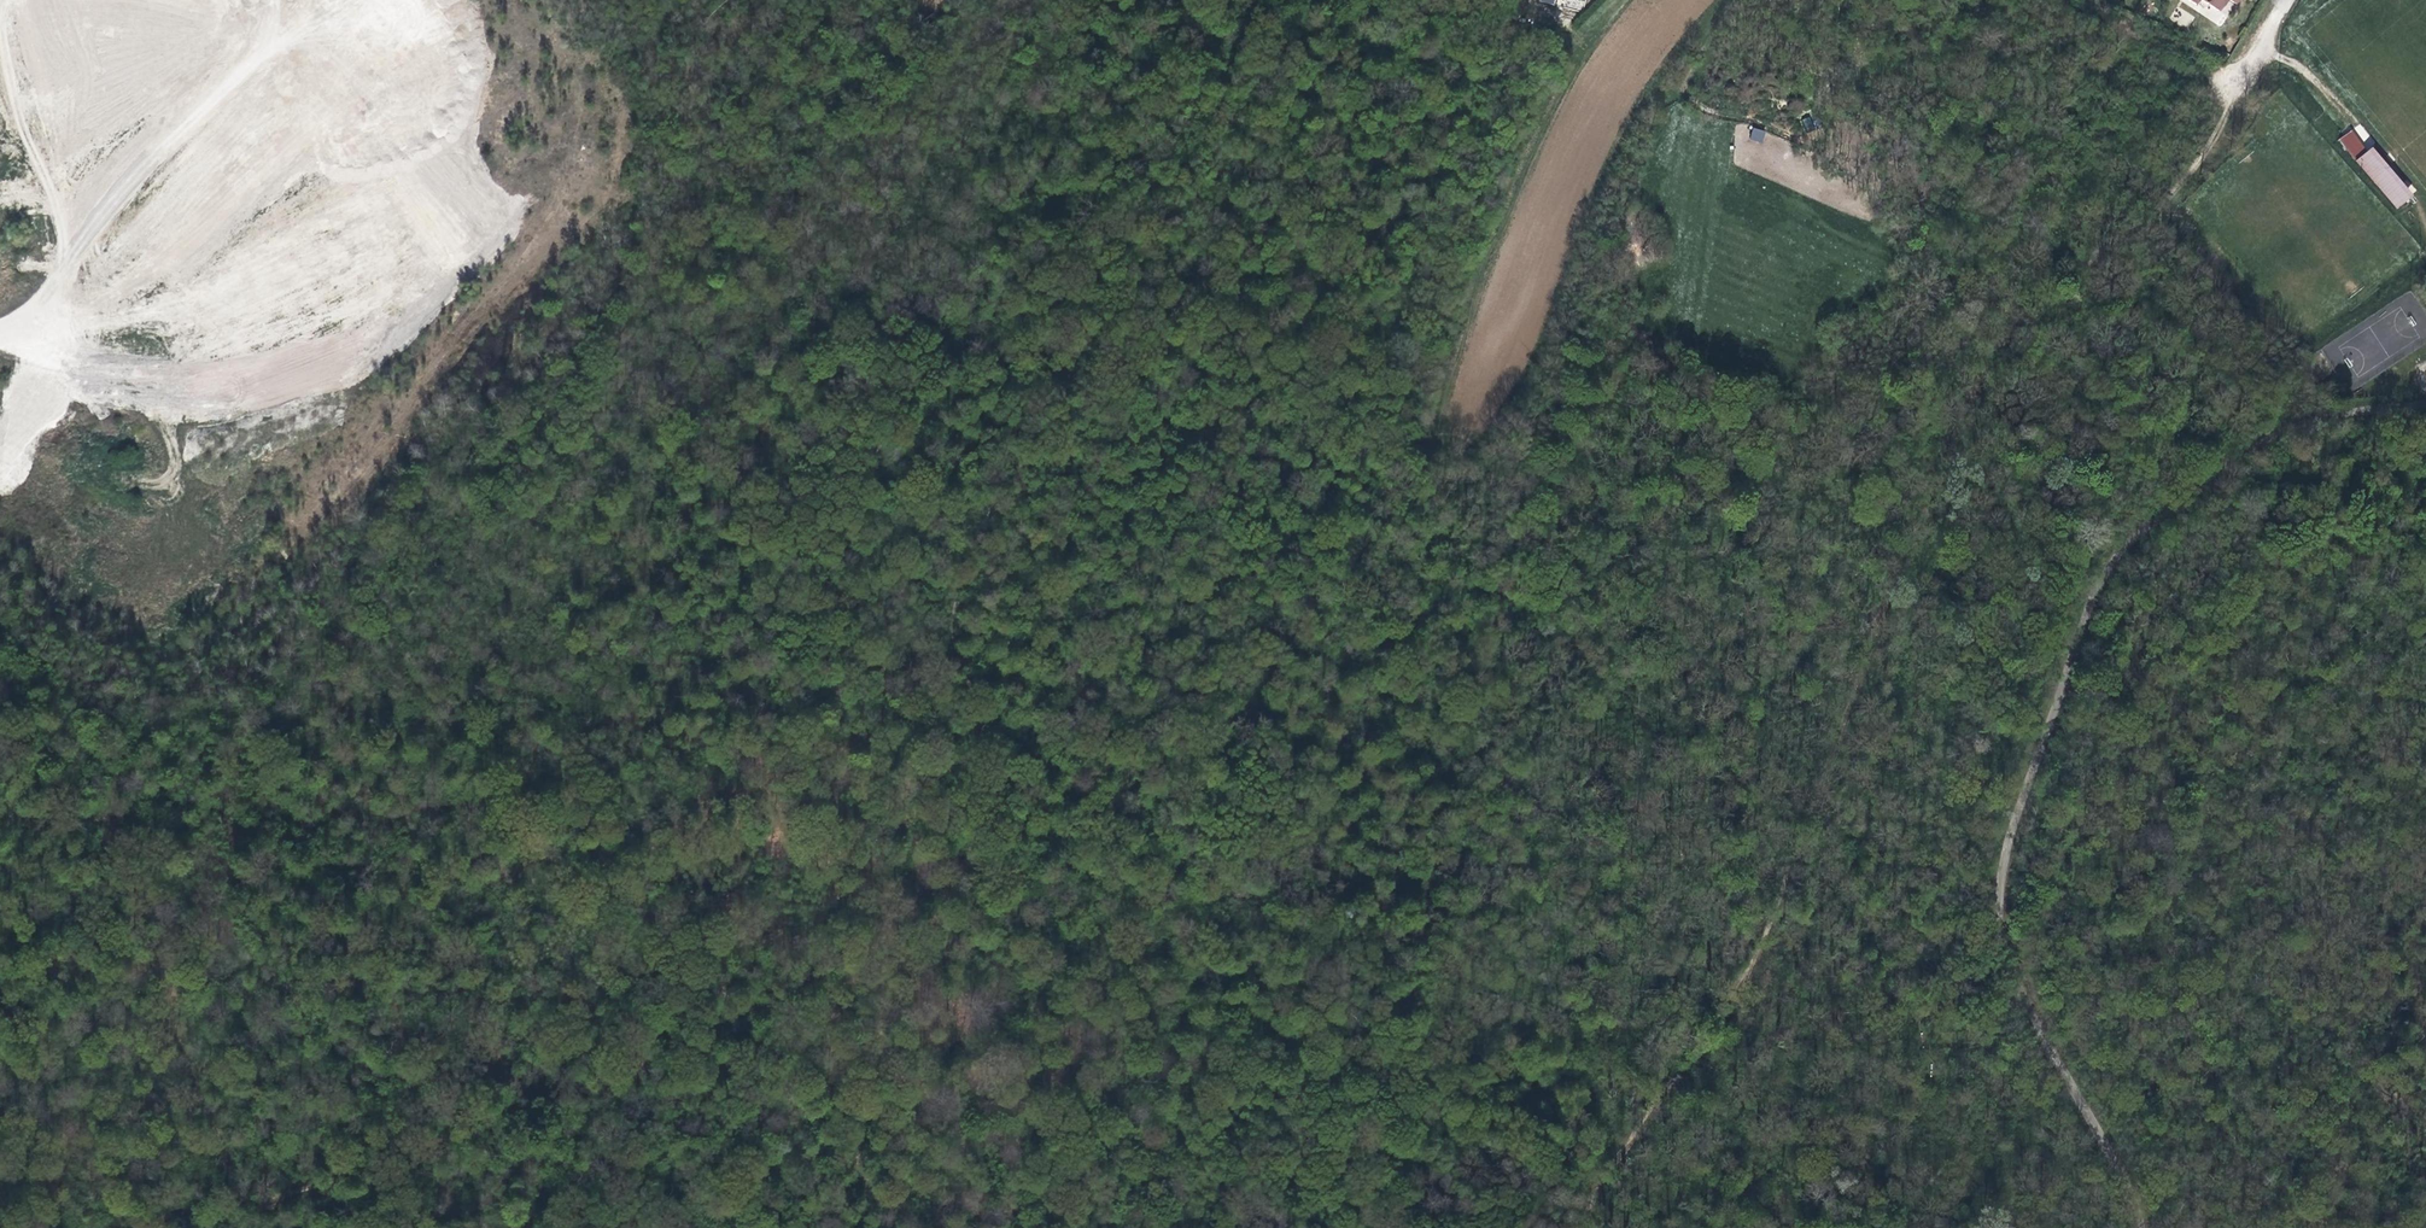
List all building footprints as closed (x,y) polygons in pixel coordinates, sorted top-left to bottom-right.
[(2227,14),(2235,0),(2205,0),(2227,14)] [(1801,120),(1807,132),(1815,128),(1810,116),(1801,120)] [(2353,130),(2365,141),(2370,135),(2358,124),(2353,130)] [(1752,128),(1750,140),(1763,142),(1765,130),(1752,128)] [(2340,140),(2357,160),(2369,150),(2352,130),(2340,140)] [(2415,195),(2373,146),(2369,150),(2357,160),(2398,210),(2415,195)]
